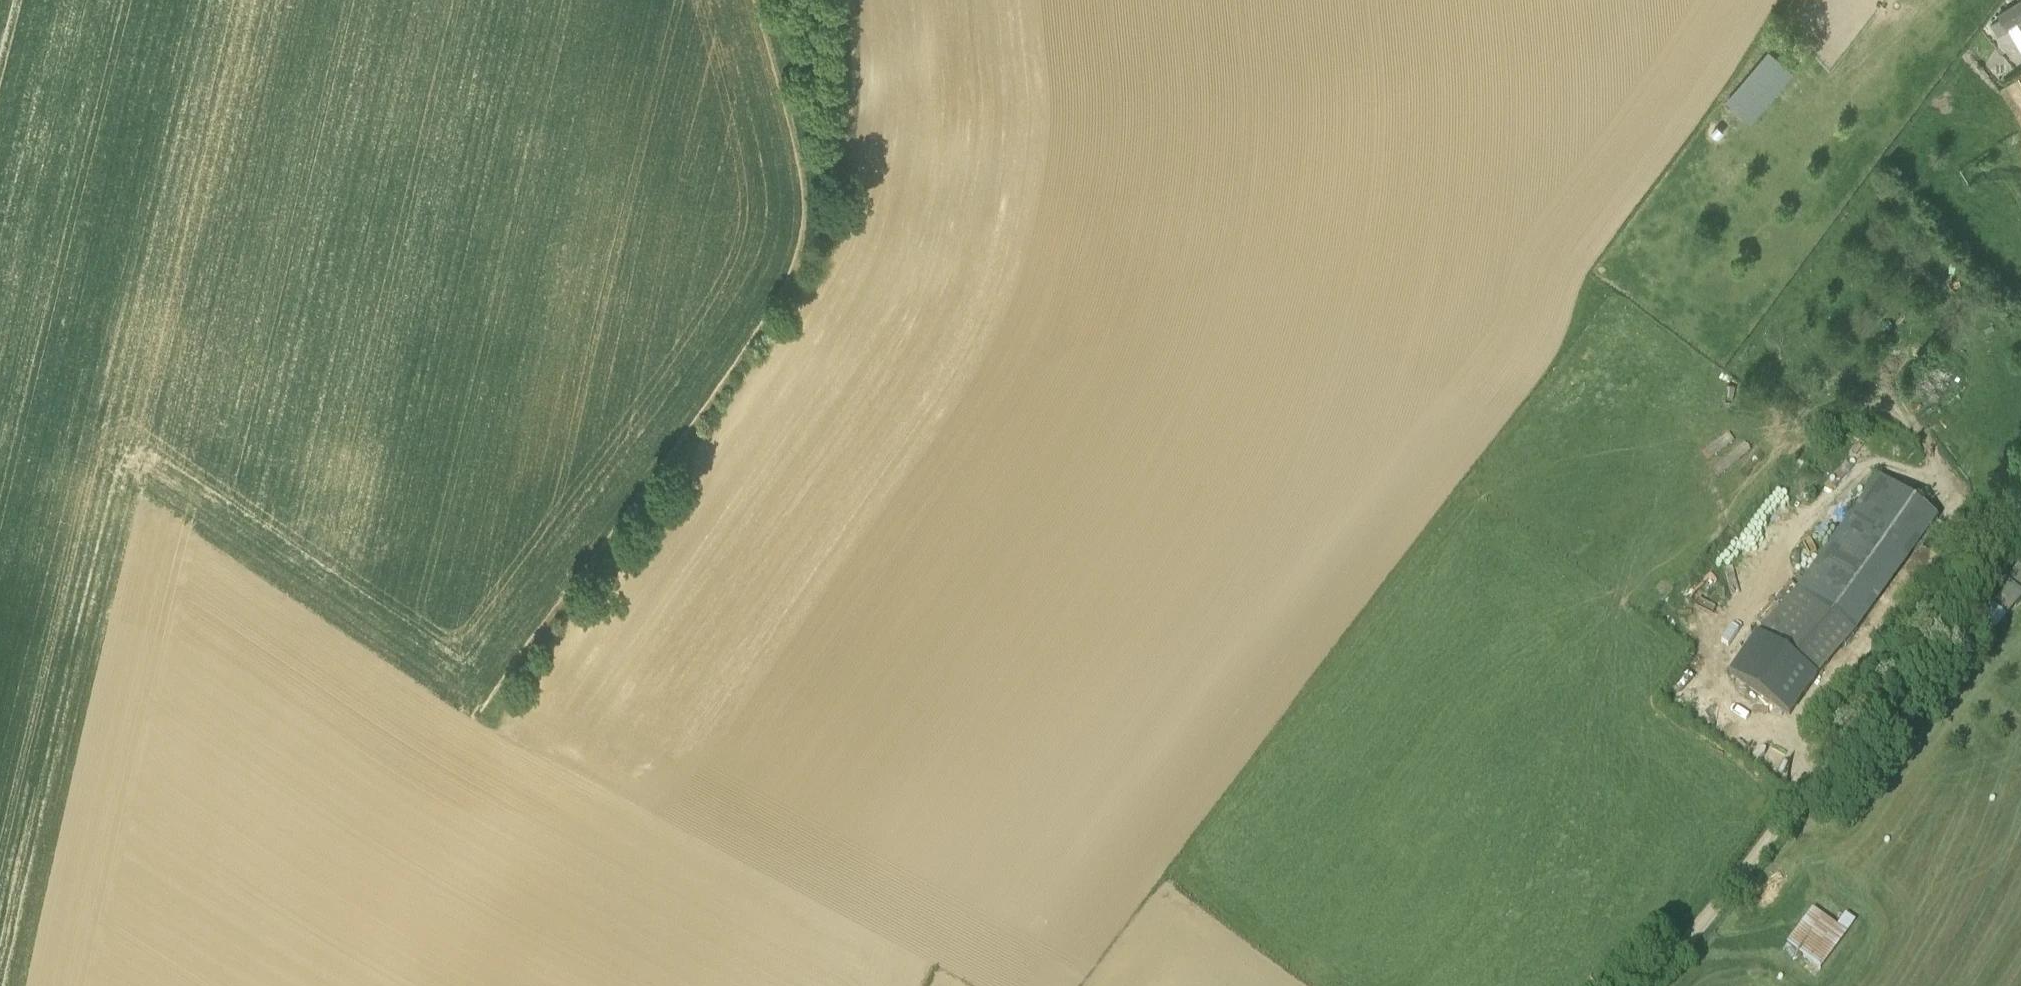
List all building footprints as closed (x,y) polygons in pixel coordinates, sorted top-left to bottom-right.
[(1999,12),(2007,25),(2017,19),(2020,25),(2020,0),(2018,0),(1999,12)] [(1751,121),(1772,96),(1746,74),(1724,99),(1751,121)] [(1857,632),(1938,518),(1879,477),(1799,590),(1857,632)] [(2000,630),(2011,616),(2001,608),(1990,622),(2000,630)] [(1838,928),(1848,936),(1859,920),(1848,913),(1838,928)]
